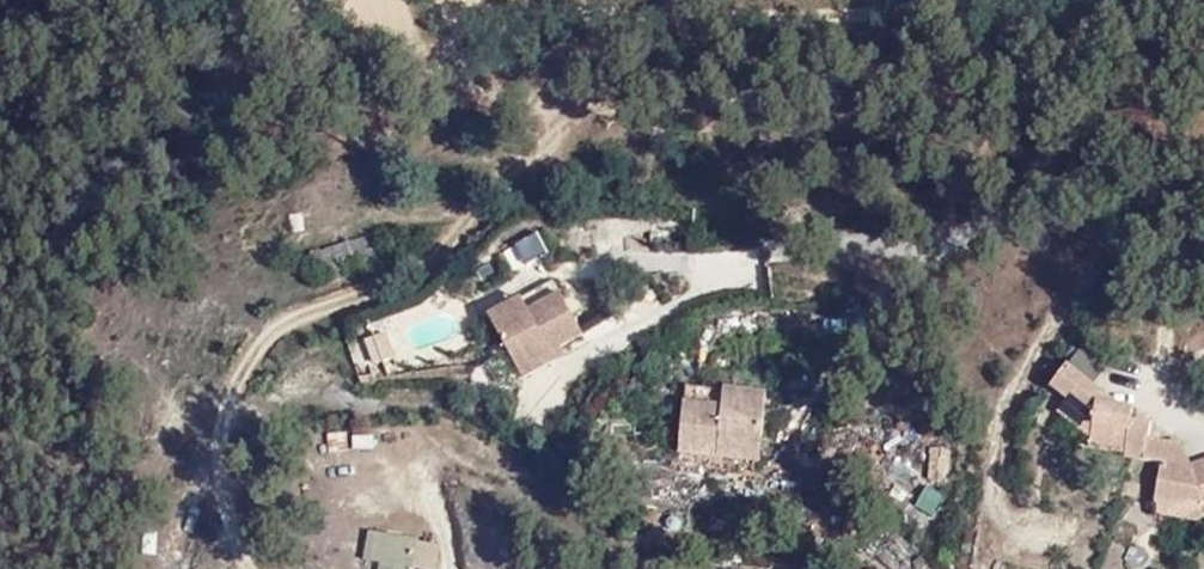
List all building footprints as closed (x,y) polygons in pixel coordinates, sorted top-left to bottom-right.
[(519,379),(586,345),(555,285),(488,320),(519,379)] [(1163,469),(1153,520),(1179,525),(1203,517),(1203,464),(1191,468),(1183,444),(1140,435),(1134,416),(1108,410),(1079,322),(1061,412),(1066,428),(1087,432),(1095,455),(1163,469)] [(351,344),(354,371),(391,367),(388,340),(351,344)] [(760,457),(767,382),(720,377),(719,383),(686,379),(679,450),(760,457)] [(413,566),(430,568),(434,568),(439,540),(367,527),(362,558),(378,561),(377,568),(413,568),(413,566)]
